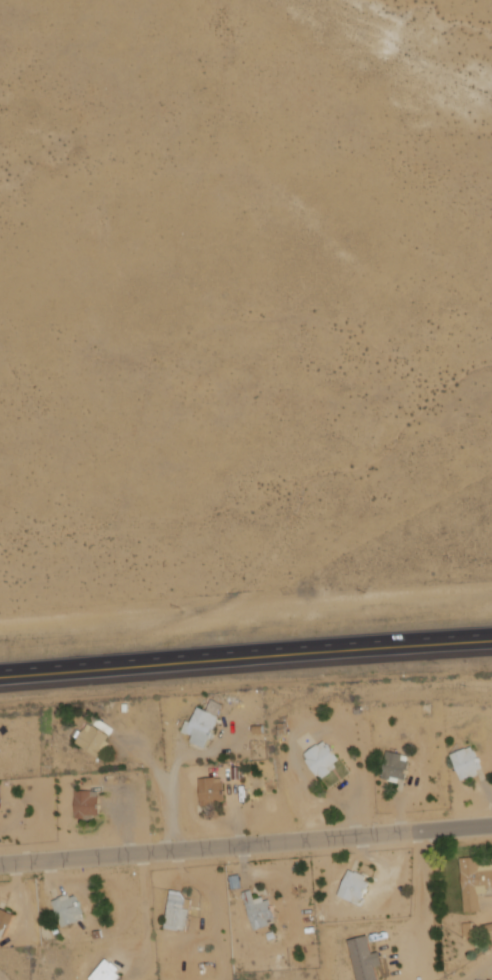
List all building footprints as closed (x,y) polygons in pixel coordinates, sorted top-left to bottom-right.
[(213,701),(222,705),(218,716),(219,717),(218,720),(220,721),(212,741),(209,740),(206,747),(191,741),(194,735),(188,733),(187,734),(183,732),(187,722),(191,724),(198,709),(207,713),(213,701)] [(98,720),(113,730),(105,741),(109,744),(100,757),(96,755),(95,757),(74,742),(76,738),(74,737),(78,731),(81,732),(88,724),(91,727),(93,725),(94,726),(98,720)] [(328,743),(339,759),(333,763),(336,767),(330,771),(331,773),(322,779),(319,775),(317,777),(305,760),(308,758),(304,753),(317,744),(318,745),(324,741),(327,744),(328,743)] [(449,754),(465,748),(466,749),(471,747),(473,751),(475,750),(483,770),(479,771),(480,776),(460,783),(449,754)] [(387,752),(409,757),(408,761),(410,762),(406,780),(399,779),(398,783),(387,781),(387,780),(381,778),(387,752)] [(198,778),(216,777),(216,779),(222,778),(222,782),(224,782),(225,801),(219,802),(219,806),(201,807),(198,778)] [(75,791),(91,791),(91,792),(98,792),(98,796),(100,796),(100,816),(86,817),(86,819),(75,819),(75,791)] [(481,865),(491,864),(491,888),(486,889),(487,893),(481,894),(482,911),(464,913),(460,859),(480,857),(481,865)] [(337,897),(353,903),(355,899),(362,902),(371,883),(365,880),(367,876),(356,872),(356,873),(349,870),(337,897)] [(170,890),(180,891),(185,899),(192,900),(187,932),(164,928),(170,890)] [(241,893),(252,890),(254,899),(262,897),(263,901),(270,899),(275,917),(272,917),(274,922),(268,923),(269,926),(254,930),(253,926),(251,927),(241,893)] [(51,901),(58,899),(57,897),(69,892),(70,896),(75,894),(82,913),(80,914),(82,918),(75,920),(76,923),(61,928),(51,901)] [(4,936),(0,934),(0,909),(14,916),(4,936)] [(375,968),(378,979),(358,979),(348,941),(367,936),(372,953),(379,951),(383,966),(375,968)] [(120,976),(116,979),(91,979),(89,978),(106,960),(111,964),(112,962),(120,969),(116,973),(120,976)]
